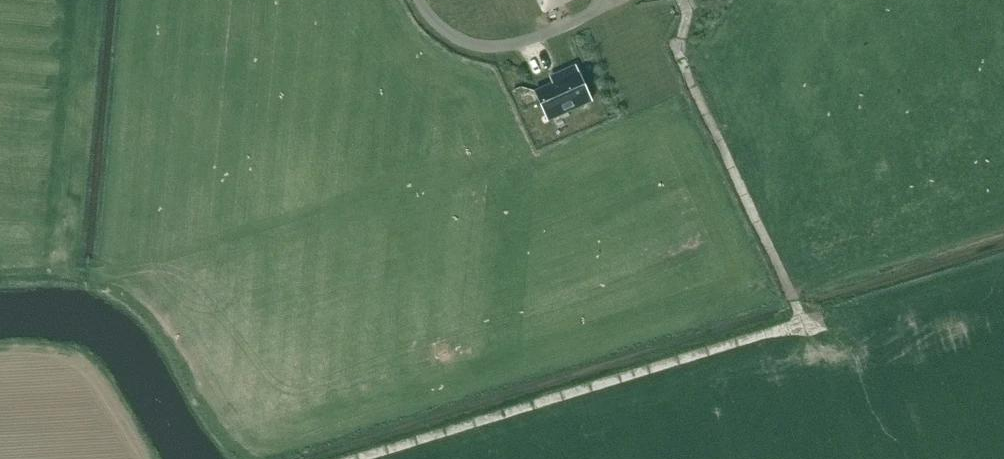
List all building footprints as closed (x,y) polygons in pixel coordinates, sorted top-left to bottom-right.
[(545,11),(569,0),(540,0),(545,11)] [(537,92),(550,121),(592,102),(576,67),(561,74),(564,80),(537,92)]
